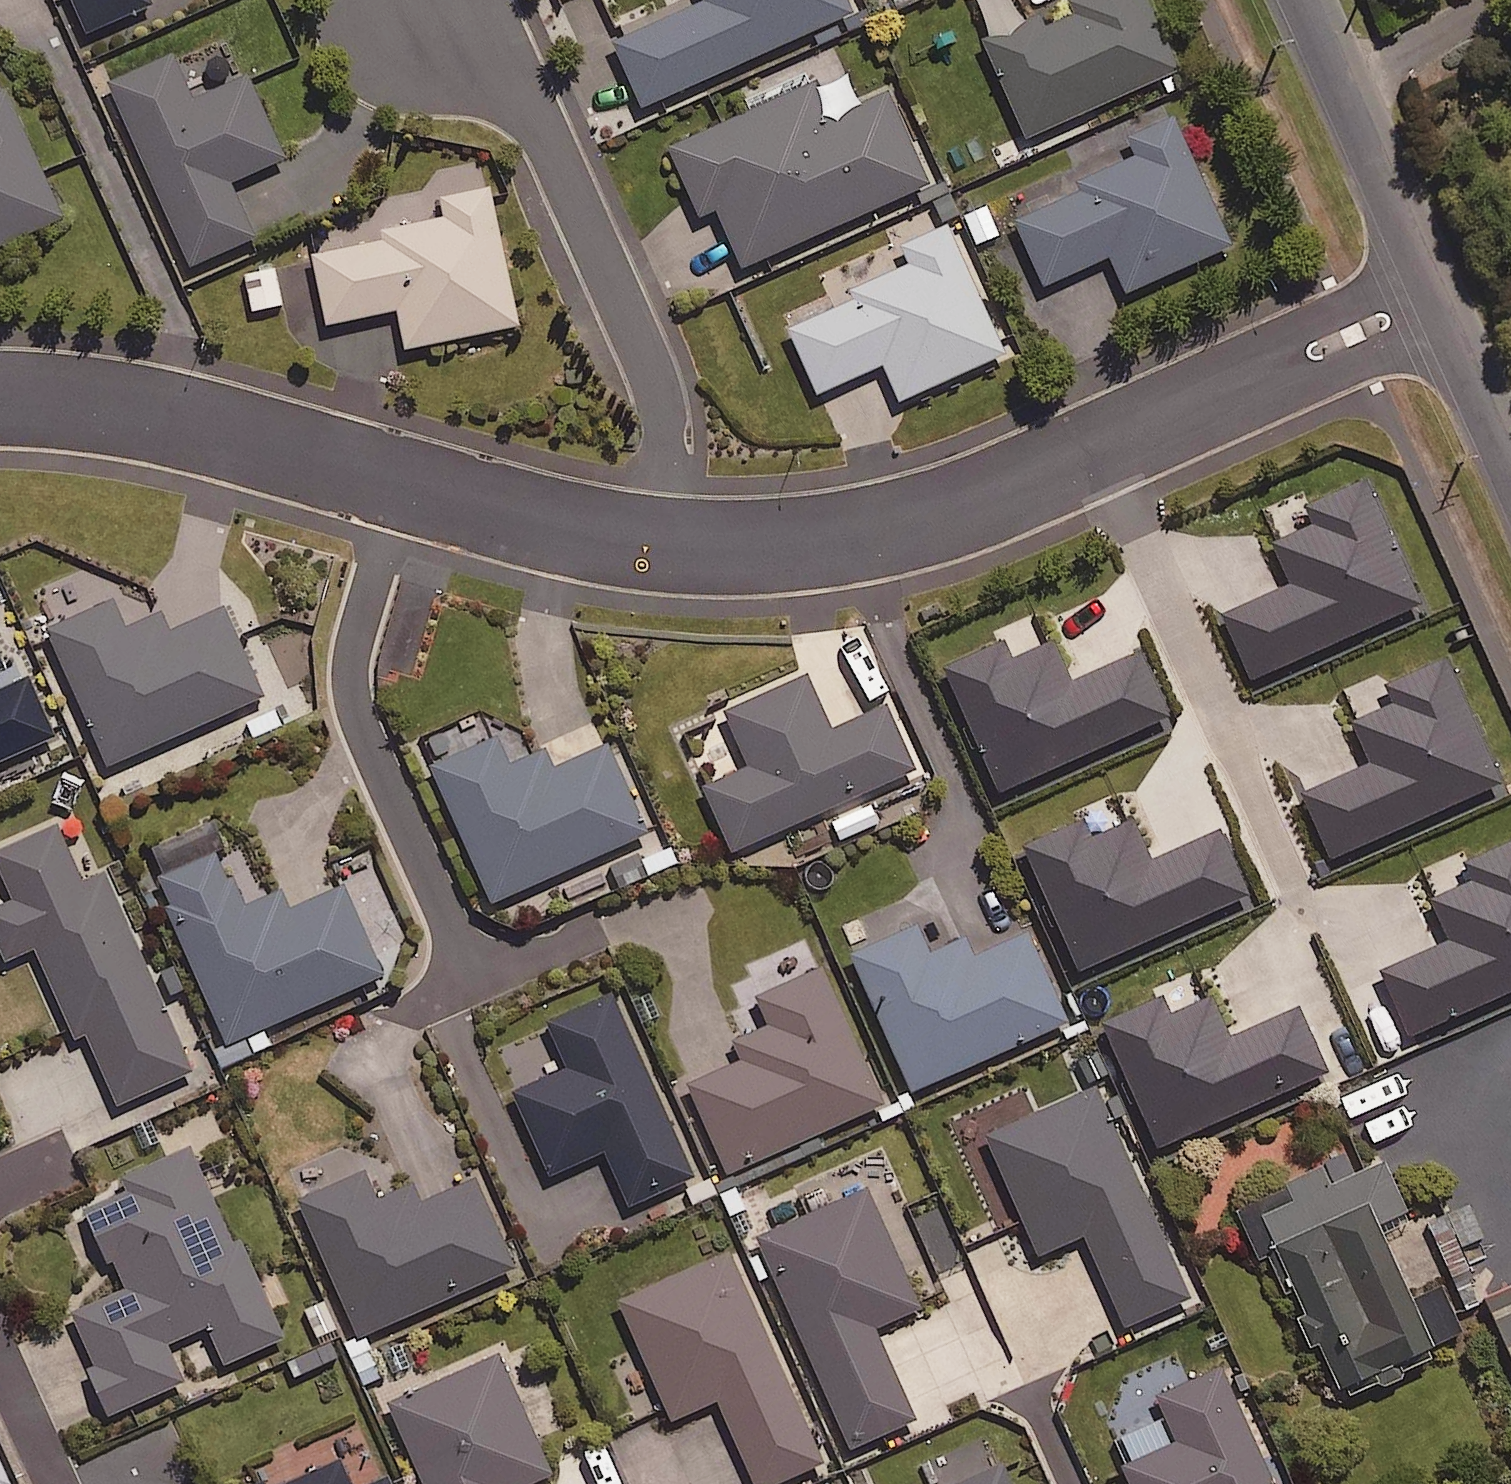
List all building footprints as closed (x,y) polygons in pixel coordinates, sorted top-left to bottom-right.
[(90,37),(153,9),(149,0),(73,0),(90,37)] [(848,0),(705,0),(707,5),(617,46),(647,112),(855,17),(848,0)] [(1150,0),(1090,0),(1077,6),(1083,18),(1049,33),(1043,21),(988,47),(1031,141),(1183,71),(1150,0)] [(197,108),(177,62),(114,91),(195,272),(259,243),(233,187),(289,162),(253,83),(197,108)] [(832,125),(815,89),(674,155),(706,222),(720,215),(750,278),(936,190),(892,97),(832,125)] [(7,96),(0,99),(0,253),(66,222),(7,96)] [(1234,251),(1177,120),(1130,141),(1138,160),(1080,186),(1084,196),(1019,224),(1048,291),(1114,262),(1130,297),(1234,251)] [(522,331),(493,191),(445,201),(449,222),(386,235),(388,246),(317,260),(331,329),(402,315),(410,354),(522,331)] [(1014,356),(957,228),(908,250),(916,269),(858,294),(861,302),(793,332),(822,398),(888,369),(903,405),(1014,356)] [(279,268),(248,272),(254,313),(284,309),(279,268)] [(122,623),(111,597),(47,624),(106,760),(260,693),(221,603),(164,628),(155,608),(122,623)] [(1010,652),(1003,636),(944,662),(997,785),(1167,712),(1138,646),(1066,677),(1049,635),(1010,652)] [(1455,680),(1446,658),(1395,679),(1404,701),(1455,680)] [(828,726),(805,671),(722,706),(746,762),(702,781),(729,846),(826,806),(838,835),(878,819),(865,787),(913,767),(885,702),(828,726)] [(0,684),(0,755),(53,730),(26,672),(0,684)] [(1426,722),(1417,701),(1365,724),(1374,745),(1426,722)] [(508,762),(495,731),(428,760),(488,897),(645,829),(606,740),(554,762),(546,745),(508,762)] [(1435,760),(1426,737),(1384,755),(1393,777),(1435,760)] [(1149,854),(1130,810),(1092,827),(1086,813),(1024,841),(1079,964),(1245,890),(1216,825),(1149,854)] [(53,820),(0,843),(0,869),(12,896),(0,901),(0,946),(4,955),(33,942),(73,1032),(84,1027),(116,1100),(189,1067),(102,869),(79,879),(53,820)] [(144,848),(220,1036),(378,972),(341,882),(284,905),(276,887),(242,901),(209,821),(144,848)] [(1423,872),(1450,935),(1380,966),(1407,1029),(1510,983),(1510,833),(1423,872)] [(932,949),(919,918),(850,949),(911,1085),(1070,1015),(1031,927),(974,952),(966,934),(932,949)] [(882,1098),(822,963),(757,993),(769,1020),(736,1035),(744,1053),(687,1079),(727,1167),(882,1098)] [(690,1173),(607,988),(545,1016),(567,1064),(512,1088),(549,1170),(602,1146),(627,1202),(690,1173)] [(1227,1032),(1209,992),(1170,1010),(1161,990),(1099,1017),(1154,1142),(1324,1067),(1296,1002),(1227,1032)] [(1187,1293),(1094,1083),(984,1132),(1036,1251),(1082,1230),(1123,1322),(1187,1293)] [(226,1227),(190,1143),(114,1176),(130,1214),(93,1230),(117,1287),(68,1308),(111,1408),(182,1378),(165,1338),(206,1320),(223,1359),(281,1334),(233,1225),(226,1227)] [(1382,1154),(1334,1177),(1325,1157),(1235,1198),(1257,1246),(1270,1240),(1340,1392),(1439,1346),(1435,1339),(1460,1327),(1438,1280),(1410,1293),(1377,1222),(1407,1208),(1382,1154)] [(374,1195),(361,1165),(296,1193),(357,1332),(512,1265),(473,1174),(415,1199),(407,1181),(374,1195)] [(919,1303),(865,1184),(755,1234),(849,1444),(913,1415),(872,1324),(919,1303)] [(1476,1188),(1443,1206),(1458,1231),(1490,1213),(1476,1188)] [(729,1250),(619,1297),(669,1415),(717,1395),(754,1483),(761,1483),(818,1460),(729,1250)] [(1482,1281),(1510,1348),(1510,1269),(1482,1281)] [(498,1351),(386,1399),(423,1483),(514,1483),(549,1469),(498,1351)] [(1219,1362),(1153,1392),(1174,1439),(1122,1462),(1132,1483),(1273,1483),(1219,1362)] [(338,1455),(274,1483),(350,1483),(338,1455)] [(999,1459),(945,1483),(1011,1483),(999,1459)] [(384,1473),(360,1483),(389,1483),(384,1473)]
